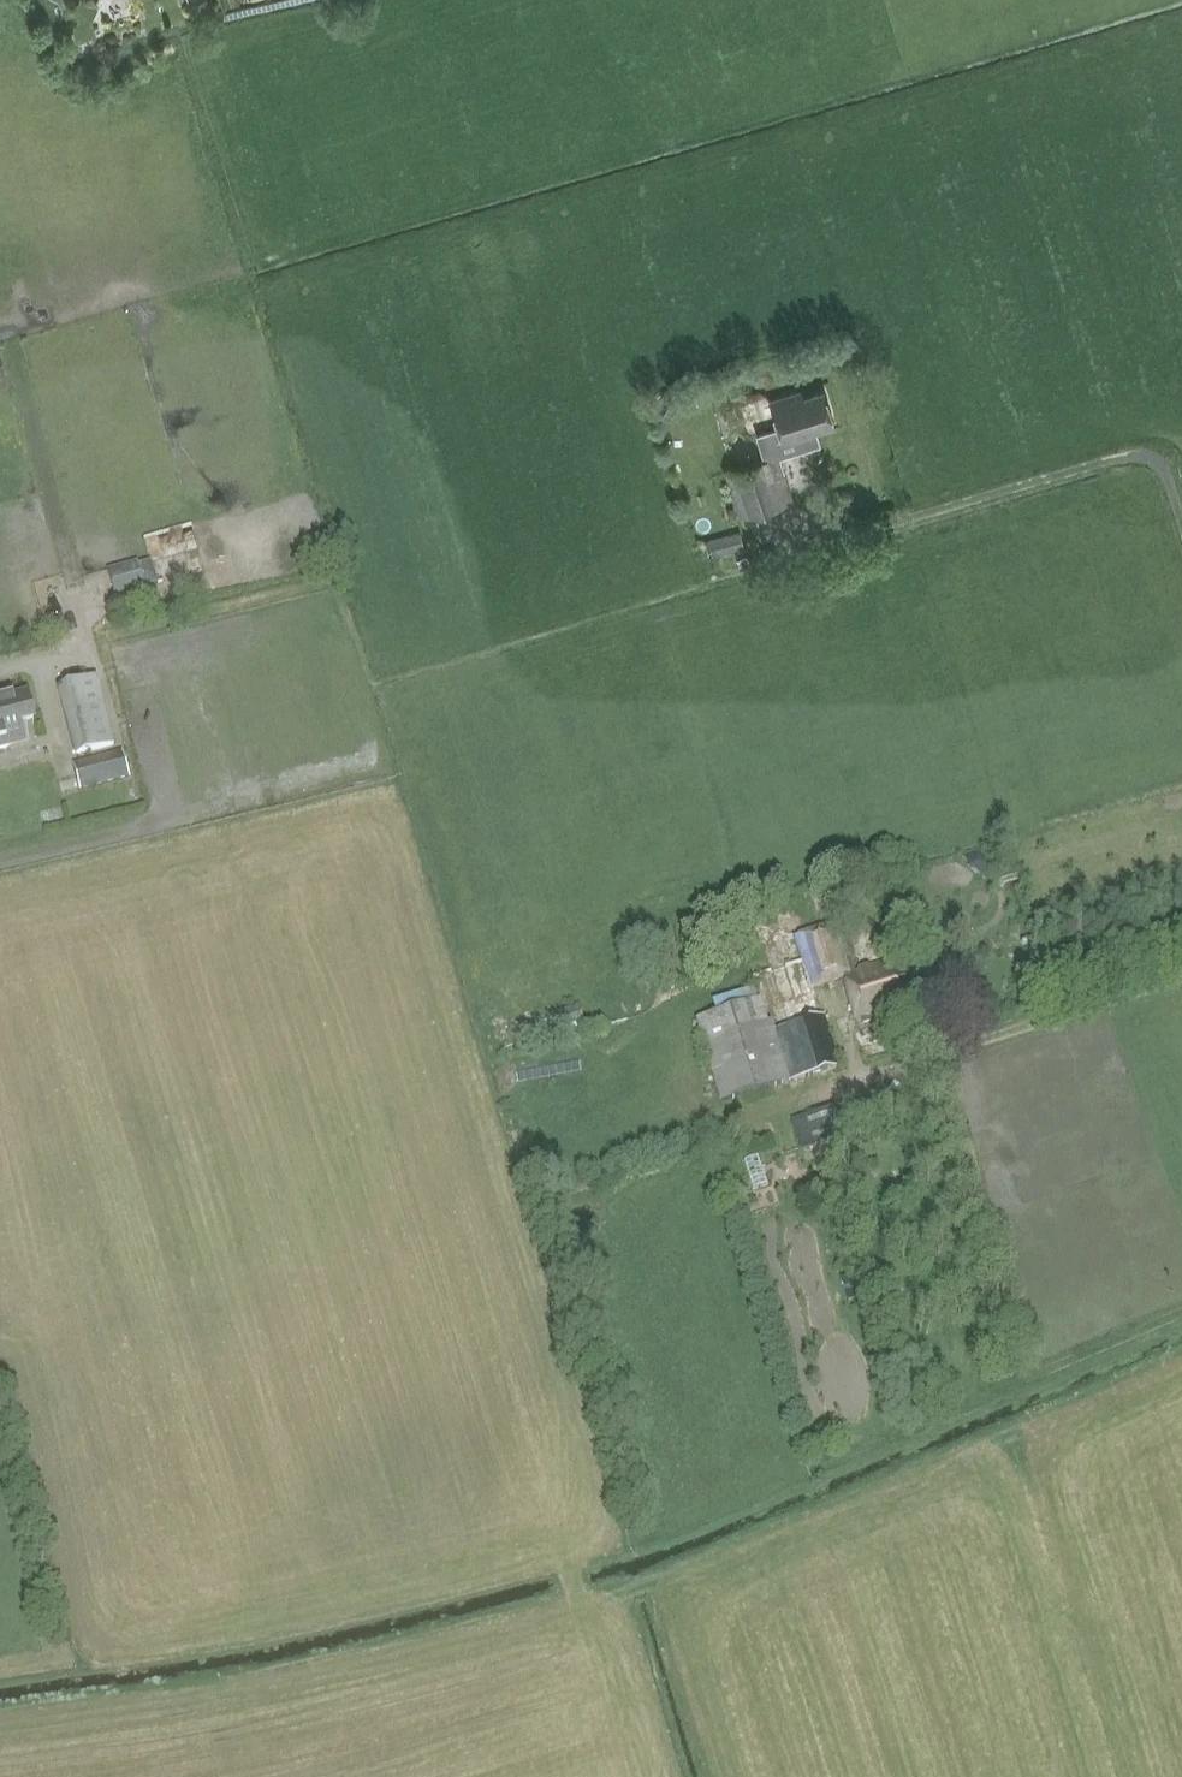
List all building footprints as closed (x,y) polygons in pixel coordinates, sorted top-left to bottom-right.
[(814,429),(824,426),(833,423),(831,417),(825,397),(823,391),(803,397),(801,390),(768,400),(783,447),(816,436),(814,429)] [(724,473),(740,520),(794,502),(778,455),(724,473)] [(137,562),(107,571),(115,598),(145,590),(137,562)] [(57,688),(75,757),(114,747),(97,678),(57,688)] [(21,736),(19,725),(34,722),(28,696),(13,699),(10,691),(0,693),(0,748),(12,745),(10,739),(21,736)] [(79,791),(119,781),(129,778),(122,751),(73,763),(79,791)] [(989,863),(984,849),(972,853),(976,867),(989,863)] [(696,1020),(703,1044),(721,1102),(838,1066),(835,1057),(836,1056),(824,1016),(820,1018),(811,989),(844,980),(859,1026),(908,1011),(906,1006),(931,998),(920,962),(890,969),(886,963),(851,974),(844,951),(848,950),(840,923),(795,937),(802,960),(751,975),(755,990),(713,1003),(717,1013),(696,1020)] [(553,1028),(581,1023),(578,1005),(550,1010),(553,1028)] [(856,1178),(833,1107),(792,1120),(805,1161),(831,1153),(841,1183),(856,1178)]
